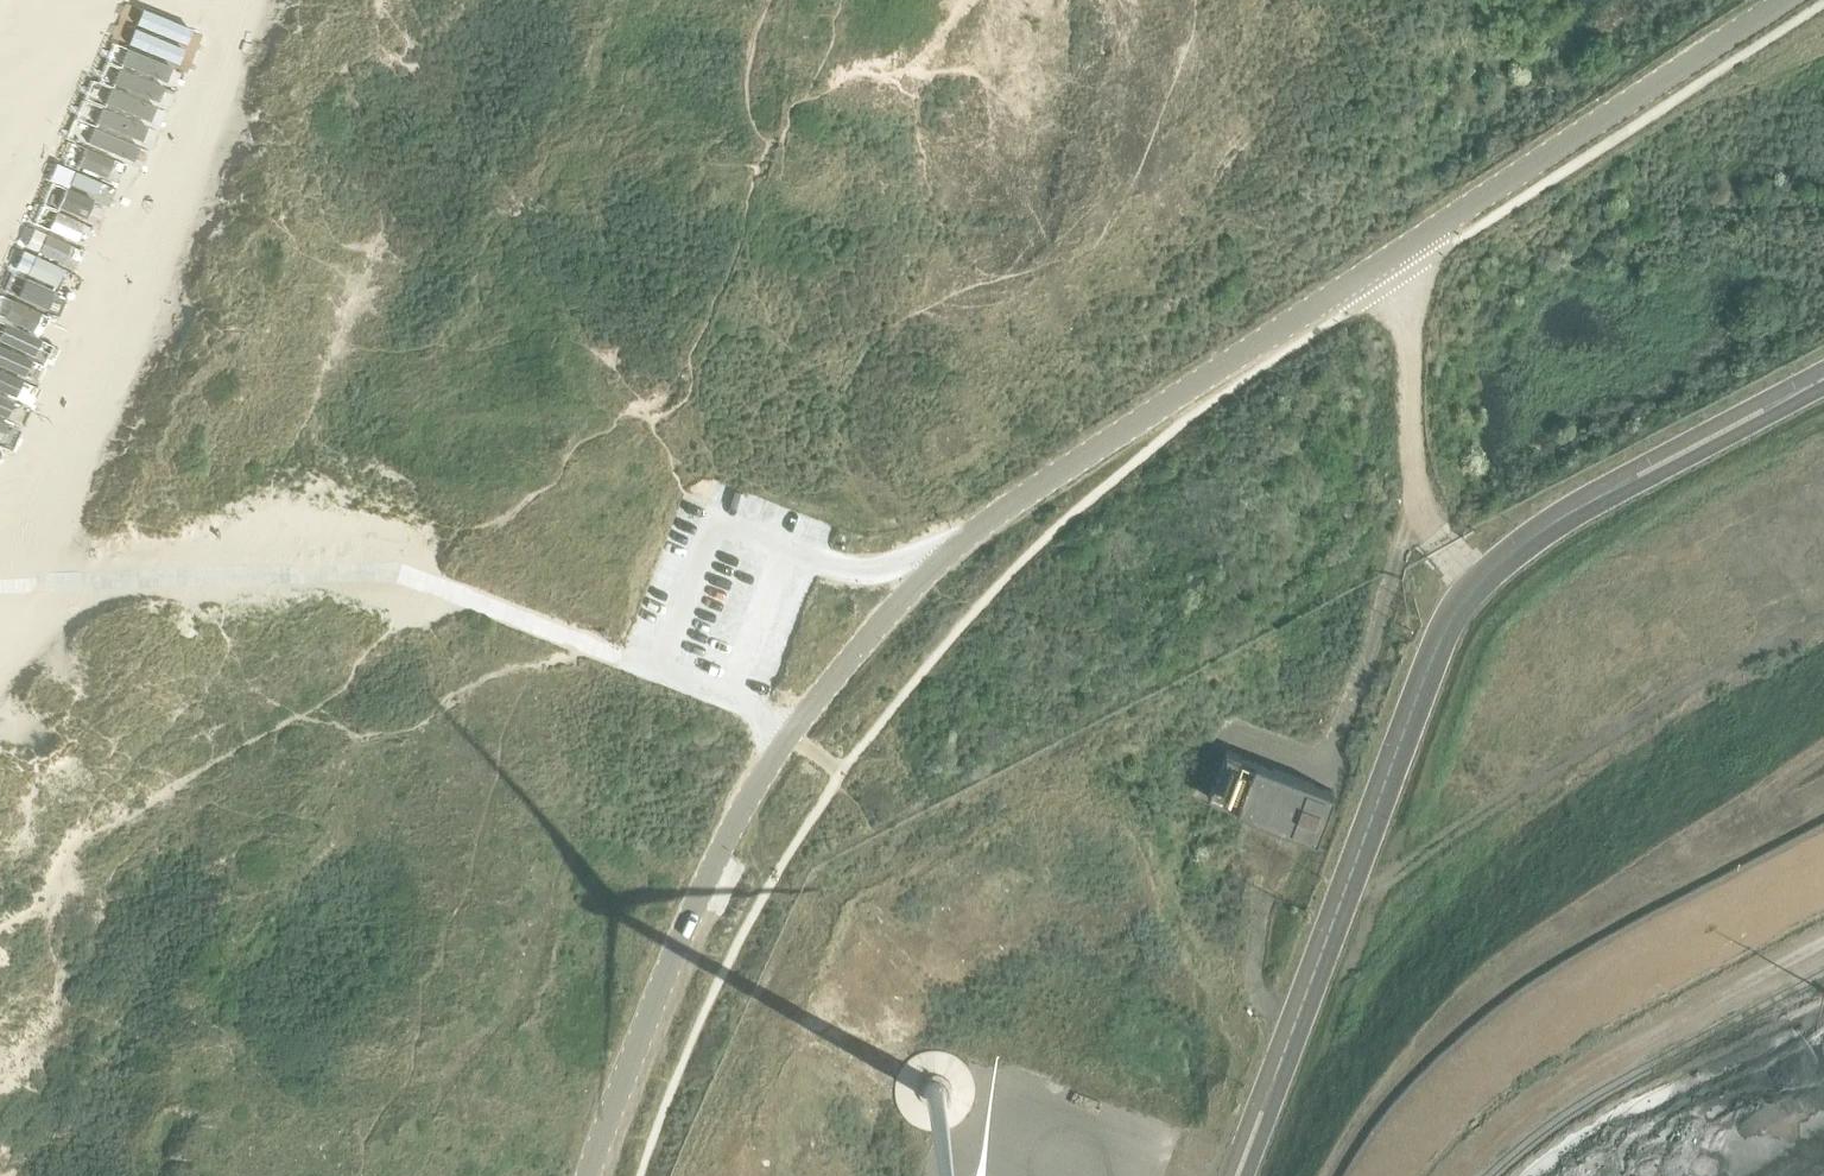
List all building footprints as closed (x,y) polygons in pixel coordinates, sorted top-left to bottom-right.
[(208,0),(163,0),(160,8),(205,24),(213,2),(208,0)] [(205,24),(160,8),(152,31),(197,47),(205,24)] [(197,47),(152,31),(144,53),(189,69),(197,47)] [(189,69),(144,53),(136,76),(181,92),(189,69)] [(181,92),(136,76),(128,98),(173,114),(181,92)] [(173,114),(128,98),(121,121),(165,137),(173,114)] [(165,137),(121,121),(113,143),(157,159),(165,137)] [(157,159),(113,143),(105,166),(150,182),(157,159)] [(150,182),(105,166),(97,188),(142,204),(150,182)] [(142,204),(97,188),(89,211),(134,227),(142,204)] [(134,227),(89,211),(81,233),(126,249),(134,227)] [(126,249),(81,233),(73,256),(118,272),(126,249)] [(118,272),(73,256),(65,278),(110,294),(118,272)] [(110,294),(65,278),(57,301),(102,317),(110,294)] [(102,317),(57,301),(49,323),(94,339),(102,317)] [(94,339),(49,323),(41,346),(86,362),(94,339)] [(1382,339),(1373,340),(1373,349),(1382,349),(1382,339)] [(86,362),(41,346),(34,368),(78,384),(86,362)] [(78,384),(34,368),(26,391),(71,407),(78,384)] [(71,407),(26,391),(18,413),(63,429),(71,407)] [(63,429),(18,413),(10,436),(55,451),(63,429)] [(55,451),(10,436),(2,458),(47,474),(55,451)] [(16,609),(0,602),(0,641),(16,609)] [(1333,790),(1225,749),(1207,795),(1315,837),(1333,790)] [(963,1063),(962,1061),(959,1059),(956,1057),(953,1055),(949,1053),(946,1052),(942,1051),(938,1050),(934,1050),(930,1050),(926,1051),(923,1052),(919,1053),(915,1055),(912,1057),(909,1059),(906,1062),(903,1064),(901,1068),(899,1071),(897,1074),(896,1078),(895,1082),(894,1086),(894,1089),(894,1093),(894,1097),(895,1101),(896,1104),(897,1108),(899,1111),(901,1114),(903,1117),(906,1120),(909,1122),(912,1125),(915,1126),(919,1128),(922,1129),(926,1130),(929,1131),(933,1131),(937,1131),(939,1131),(942,1130),(946,1129),(950,1128),(953,1126),(957,1125),(960,1122),(963,1120),(965,1117),(968,1114),(970,1110),(971,1107),(973,1103),(974,1100),(974,1096),(975,1092),(975,1088),(974,1084),(973,1080),(972,1077),(971,1073),(969,1070),(967,1067),(965,1064),(963,1063)]
